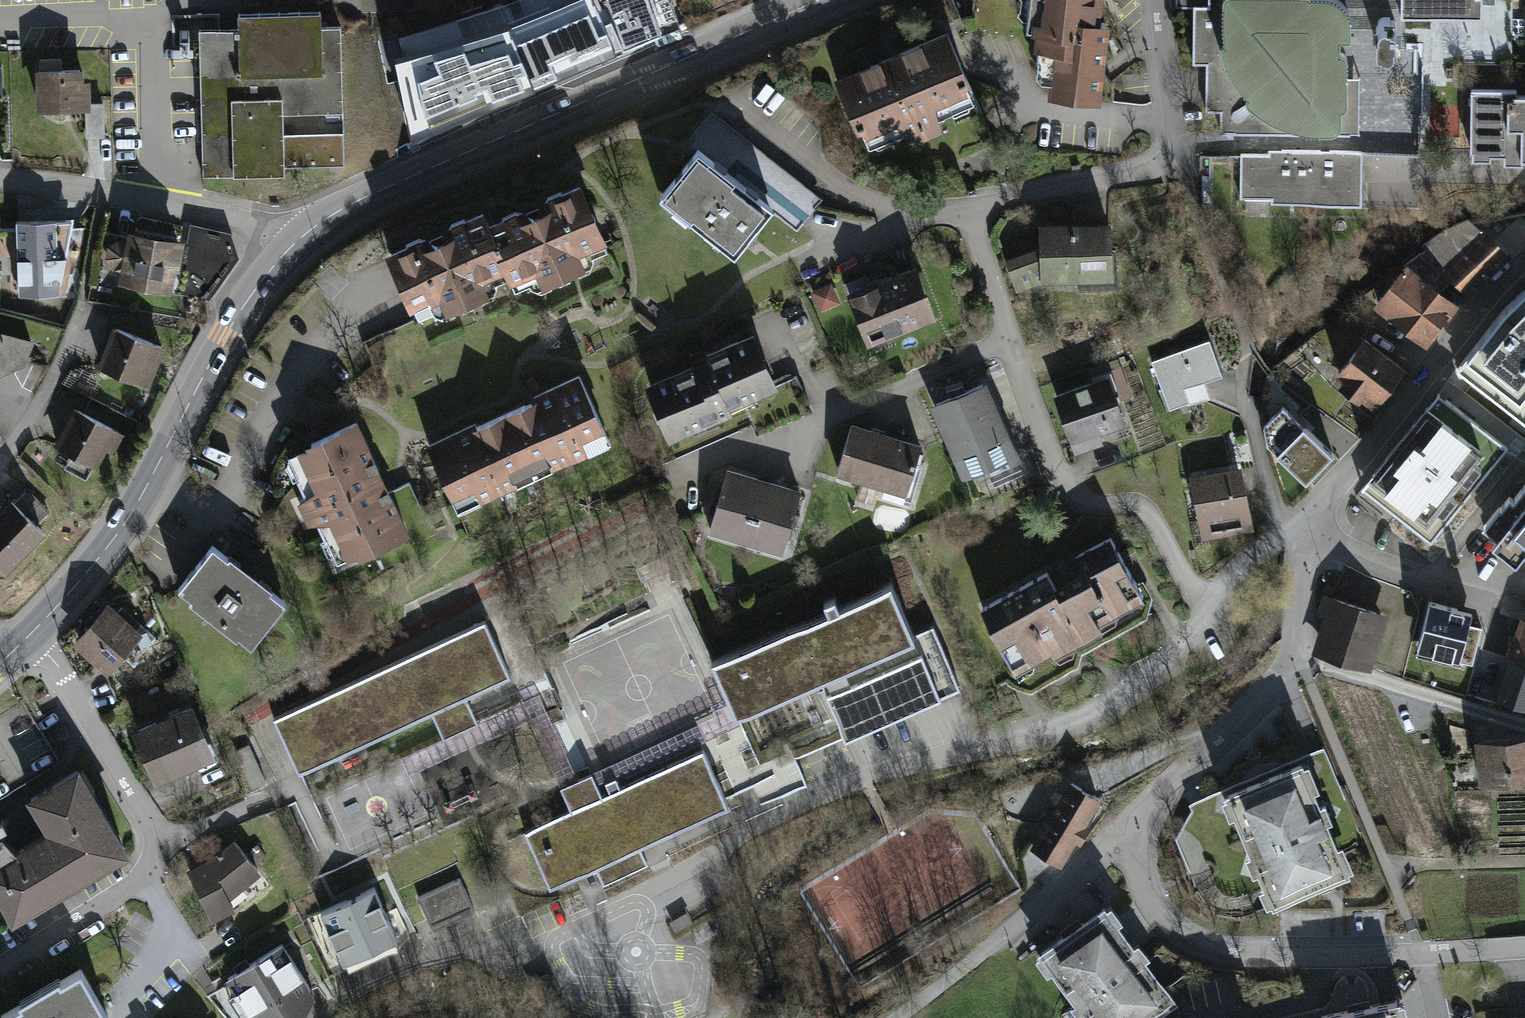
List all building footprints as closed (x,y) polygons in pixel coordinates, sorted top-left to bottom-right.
[(362,13),(411,12),(411,0),(362,0),(362,13)] [(623,45),(663,28),(661,23),(676,16),(671,0),(603,0),(623,45)] [(1034,29),(1047,31),(1042,82),(1058,84),(1057,98),(1108,103),(1116,21),(1110,21),(1112,0),(1038,0),(1034,29)] [(1198,10),(1196,66),(1210,66),(1209,106),(1231,136),(1359,135),(1360,21),(1343,0),(1179,0),(1179,10),(1198,10)] [(1488,19),(1488,0),(1408,0),(1408,19),(1488,19)] [(595,3),(589,6),(587,4),(532,29),(530,22),(494,37),(510,72),(540,57),(547,74),(609,50),(598,25),(603,23),(595,3)] [(222,30),(222,17),(176,18),(175,49),(203,49),(205,180),(289,178),(290,169),(348,169),(346,28),(327,29),(327,12),(241,15),(241,30),(222,30)] [(1381,104),(1399,104),(1399,21),(1381,21),(1381,104)] [(950,34),(840,82),(869,148),(979,100),(950,34)] [(483,100),(470,42),(430,53),(431,58),(426,59),(434,96),(431,97),(434,109),(437,109),(438,112),(443,111),(444,116),(462,112),(460,106),(483,100)] [(91,63),(38,65),(40,112),(86,110),(87,138),(107,138),(106,105),(93,106),(91,63)] [(1477,90),(1477,163),(1524,163),(1524,90),(1477,90)] [(663,200),(738,260),(776,211),(702,152),(663,200)] [(1364,152),(1238,152),(1238,201),(1364,201),(1364,152)] [(611,251),(585,187),(492,225),(518,289),(611,251)] [(490,220),(397,257),(425,326),(518,289),(492,225),(490,220)] [(63,287),(71,227),(23,221),(17,273),(9,272),(6,291),(29,294),(31,283),(63,287)] [(1506,261),(1469,221),(1446,232),(1425,251),(1455,284),(1467,297),(1506,261)] [(1121,222),(1045,224),(1047,290),(1124,288),(1121,222)] [(234,234),(193,226),(189,241),(179,298),(212,305),(243,261),(234,234)] [(189,241),(133,231),(122,288),(179,298),(189,241)] [(920,266),(849,295),(873,352),(944,322),(920,266)] [(1461,304),(1413,268),(1381,311),(1429,347),(1461,304)] [(146,380),(161,338),(113,321),(98,362),(146,380)] [(1490,325),(1463,358),(1505,391),(1524,366),(1524,354),(1490,325)] [(768,333),(654,383),(678,438),(792,388),(768,333)] [(30,370),(30,340),(0,340),(0,362),(13,362),(13,370),(30,370)] [(1409,373),(1370,342),(1340,380),(1378,411),(1409,373)] [(1214,344),(1153,365),(1171,419),(1217,403),(1210,385),(1226,379),(1214,344)] [(1115,374),(1059,398),(1079,444),(1135,421),(1115,374)] [(589,379),(512,415),(542,479),(620,444),(589,379)] [(938,409),(968,482),(1025,458),(995,385),(938,409)] [(1324,431),(1274,391),(1274,436),(1302,459),(1324,431)] [(95,459),(117,417),(75,396),(53,438),(95,459)] [(1511,454),(1441,399),(1365,495),(1435,550),(1511,454)] [(512,415),(435,451),(465,515),(542,479),(512,415)] [(366,428),(292,460),(340,570),(414,538),(366,428)] [(925,449),(857,428),(842,476),(909,497),(925,449)] [(750,547),(770,483),(730,471),(710,535),(750,547)] [(1246,471),(1196,480),(1208,544),(1258,535),(1246,471)] [(789,559),(809,496),(770,483),(750,547),(789,559)] [(1491,533),(1523,557),(1524,555),(1524,489),(1491,533)] [(5,560),(43,522),(12,492),(0,504),(0,556),(5,560)] [(1115,538),(988,607),(1024,674),(1151,605),(1115,538)] [(295,604),(221,547),(186,592),(259,649),(295,604)] [(712,661),(760,770),(956,684),(929,624),(913,631),(892,583),(712,661)] [(1395,620),(1326,599),(1320,617),(1330,620),(1321,650),(1381,668),(1395,620)] [(1477,615),(1434,605),(1423,652),(1466,662),(1477,615)] [(114,675),(147,638),(113,608),(80,646),(114,675)] [(430,710),(442,737),(476,721),(464,694),(509,674),(485,621),(275,716),(299,769),(430,710)] [(1498,703),(1524,712),(1524,621),(1498,703)] [(221,755),(200,707),(142,732),(163,780),(221,755)] [(1479,747),(1482,788),(1524,785),(1524,744),(1479,747)] [(651,865),(643,848),(736,806),(712,753),(606,800),(596,779),(567,792),(577,814),(531,835),(555,888),(600,868),(608,884),(651,865)] [(1318,765),(1234,798),(1279,910),(1363,877),(1318,765)] [(86,767),(34,799),(57,836),(0,871),(0,883),(23,920),(137,850),(86,767)] [(1109,803),(1076,783),(1033,852),(1066,872),(1109,803)] [(0,826),(0,845),(9,840),(0,826)] [(265,875),(234,847),(217,861),(192,872),(214,921),(240,913),(237,900),(265,875)] [(375,878),(323,909),(348,950),(400,919),(375,878)] [(461,880),(421,898),(434,926),(474,908),(461,880)] [(1042,959),(1082,1017),(1170,1017),(1182,1009),(1115,910),(1042,959)] [(288,946),(234,983),(258,1017),(309,1017),(324,999),(288,946)] [(12,1017),(116,1017),(91,975),(11,1016),(12,1017)] [(1330,1017),(1414,1017),(1411,1002),(1330,1017)]
